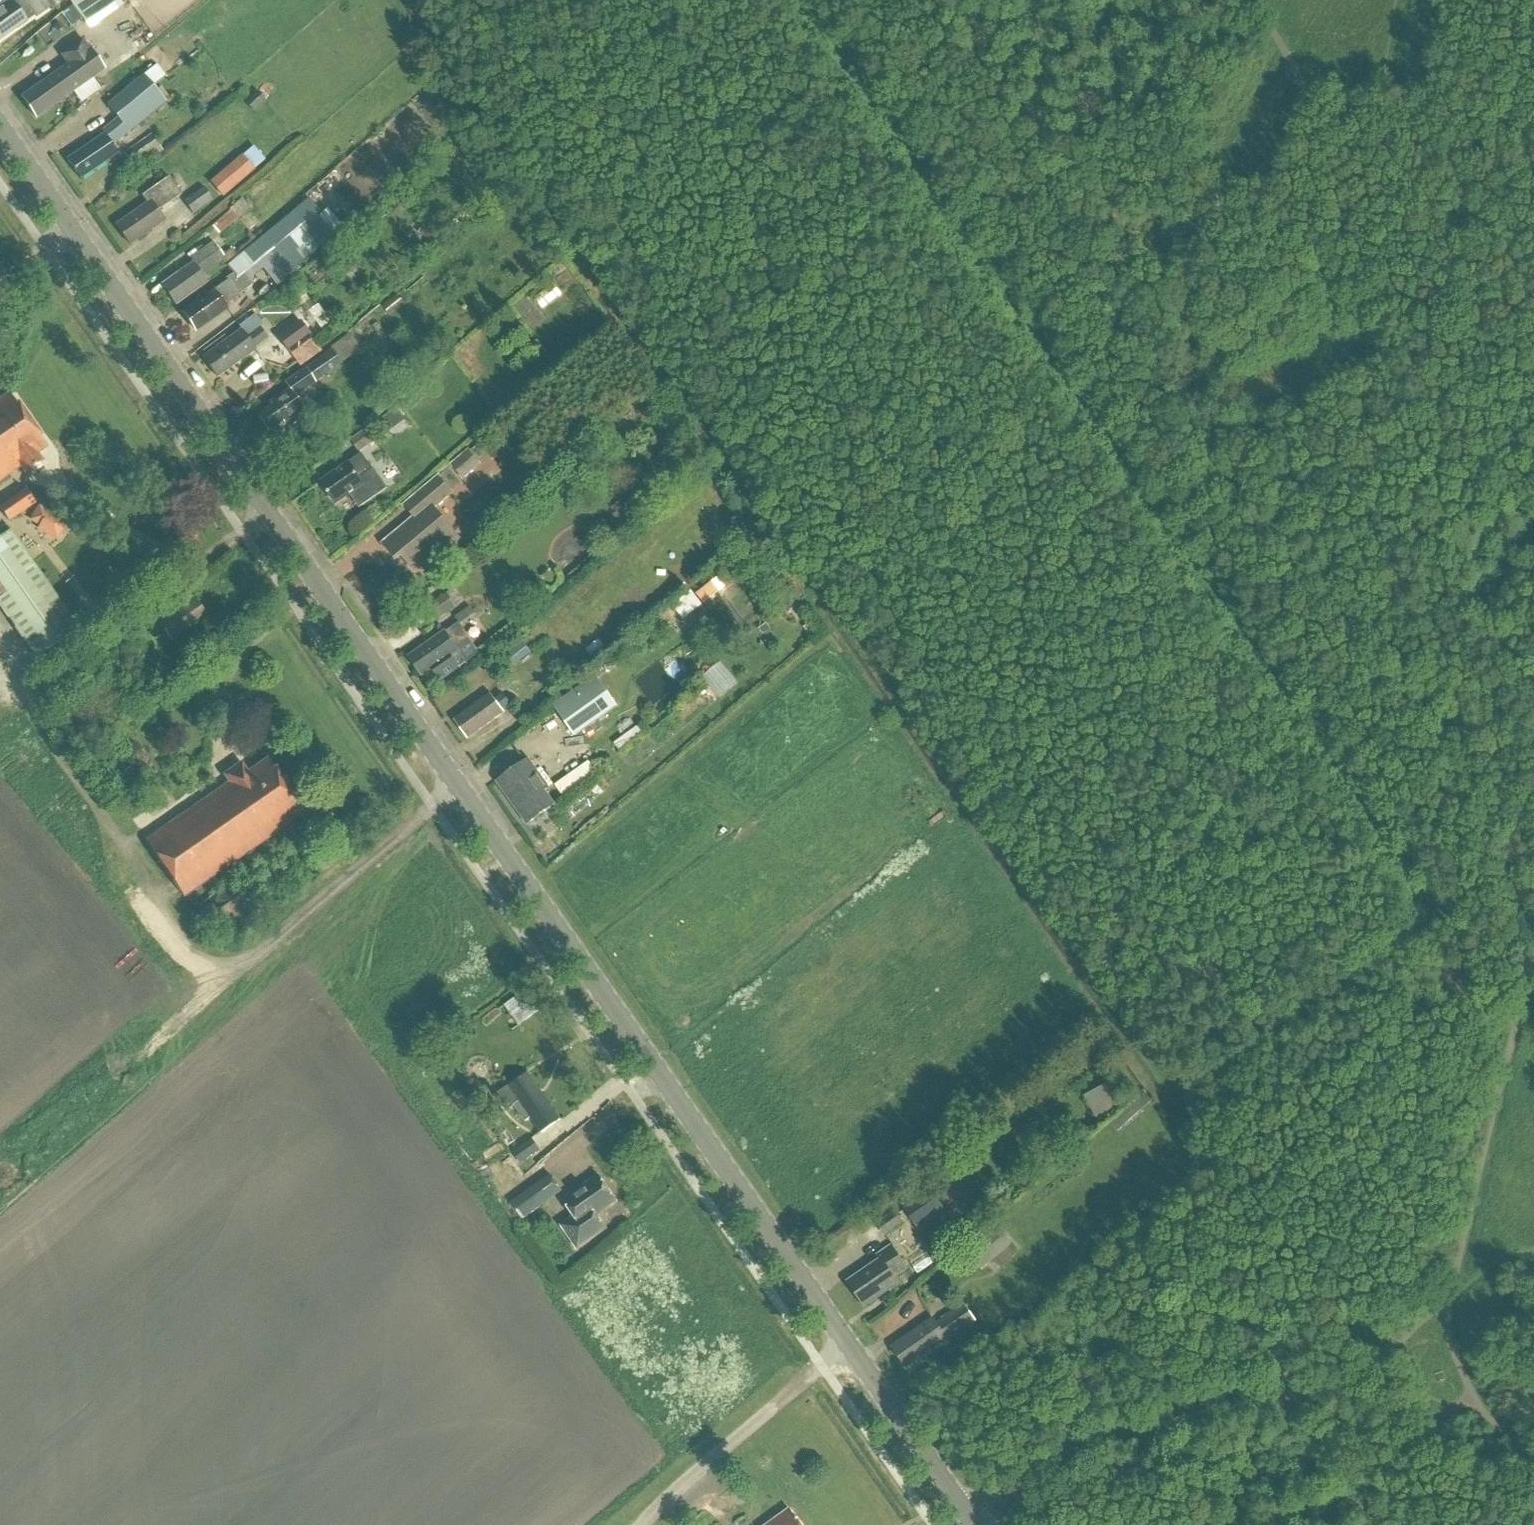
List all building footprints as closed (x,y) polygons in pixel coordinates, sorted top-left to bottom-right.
[(27,20),(36,14),(38,16),(50,7),(52,9),(64,0),(16,0),(14,1),(13,0),(3,0),(0,2),(0,39),(27,20)] [(88,29),(122,5),(119,0),(70,0),(69,1),(88,29)] [(69,66),(22,98),(36,119),(106,71),(92,51),(91,51),(84,41),(62,56),(69,66)] [(101,130),(103,132),(67,160),(81,178),(116,152),(111,143),(165,101),(145,75),(106,104),(117,118),(101,130)] [(165,148),(153,131),(124,150),(132,162),(153,148),(157,154),(165,148)] [(252,148),(211,183),(223,197),(264,161),(252,148)] [(142,195),(147,202),(116,224),(129,243),(165,219),(158,209),(181,194),(169,176),(142,195)] [(184,200),(193,214),(212,201),(203,187),(184,200)] [(214,287),(213,286),(195,299),(196,301),(183,311),(196,329),(228,307),(229,309),(242,300),(238,293),(248,285),(246,283),(260,271),(274,287),(299,269),(297,266),(333,235),(316,215),(321,210),(310,197),(222,267),(229,276),(214,287)] [(212,227),(220,235),(237,220),(238,220),(250,210),(241,200),(229,211),(230,212),(212,227)] [(202,274),(225,258),(213,241),(190,258),(192,261),(160,284),(175,304),(207,281),(202,274)] [(345,248),(345,264),(357,264),(357,248),(345,248)] [(301,315),(276,333),(284,343),(303,329),(299,325),(305,321),(301,315)] [(256,348),(255,346),(268,337),(260,326),(247,336),(241,328),(204,355),(218,375),(256,348)] [(295,394),(341,362),(332,350),(324,356),(323,354),(304,367),(304,368),(285,382),(289,387),(268,402),(270,405),(257,414),(268,430),(281,420),(283,423),(304,408),(295,394)] [(250,387),(269,383),(264,361),(246,364),(250,387)] [(21,466),(26,473),(42,462),(35,452),(45,445),(9,394),(0,400),(0,481),(21,466)] [(398,405),(384,417),(394,429),(408,418),(398,405)] [(369,426),(350,438),(359,451),(378,439),(369,426)] [(452,463),(465,479),(484,463),(471,448),(452,463)] [(337,503),(348,495),(357,508),(386,489),(372,468),(370,469),(360,454),(322,481),(337,503)] [(402,554),(412,567),(433,549),(440,557),(460,540),(432,508),(450,493),(437,478),(405,505),(416,519),(385,545),(396,558),(402,554)] [(0,508),(9,521),(35,503),(26,490),(0,508)] [(583,503),(589,511),(599,503),(593,495),(583,503)] [(38,507),(30,522),(40,528),(38,531),(56,542),(67,523),(38,507)] [(9,531),(0,538),(0,606),(36,659),(78,630),(9,531)] [(697,595),(705,604),(720,592),(713,583),(697,595)] [(429,606),(439,619),(459,605),(449,592),(429,606)] [(692,595),(675,608),(685,620),(702,607),(692,595)] [(159,625),(140,639),(151,655),(170,642),(171,642),(206,617),(193,599),(158,623),(159,625)] [(461,650),(458,645),(471,636),(462,622),(448,632),(447,630),(411,657),(425,676),(436,668),(438,671),(437,672),(443,680),(462,666),(457,658),(456,659),(454,656),(461,650)] [(524,642),(517,648),(525,658),(532,652),(524,642)] [(598,681),(558,710),(576,736),(616,707),(598,681)] [(454,722),(469,742),(507,713),(505,711),(512,706),(511,704),(525,694),(519,687),(507,695),(506,694),(497,700),(492,693),(454,722)] [(497,780),(528,822),(555,802),(545,789),(549,786),(529,757),(497,780)] [(241,764),(224,776),(229,783),(145,841),(184,897),(304,814),(267,760),(248,773),(241,764)] [(524,992),(505,1007),(519,1026),(539,1012),(524,992)] [(515,1106),(526,1122),(531,1118),(542,1133),(561,1120),(528,1074),(510,1087),(521,1102),(515,1106)] [(513,1153),(522,1164),(541,1150),(533,1138),(513,1153)] [(564,1201),(576,1217),(598,1216),(618,1202),(600,1176),(564,1201)] [(548,1179),(512,1209),(523,1223),(560,1193),(548,1179)] [(945,1209),(933,1192),(906,1211),(918,1227),(945,1209)] [(581,1230),(576,1222),(574,1220),(561,1229),(578,1253),(607,1232),(597,1218),(581,1230)] [(995,1233),(964,1260),(978,1276),(1009,1249),(995,1233)] [(892,1246),(878,1255),(881,1260),(848,1283),(864,1306),(898,1283),(893,1275),(907,1266),(892,1246)] [(948,1338),(976,1317),(964,1301),(936,1321),(933,1317),(926,1323),(926,1322),(892,1348),(907,1368),(947,1337),(948,1338)] [(790,1511),(769,1524),(800,1524),(790,1511)]
